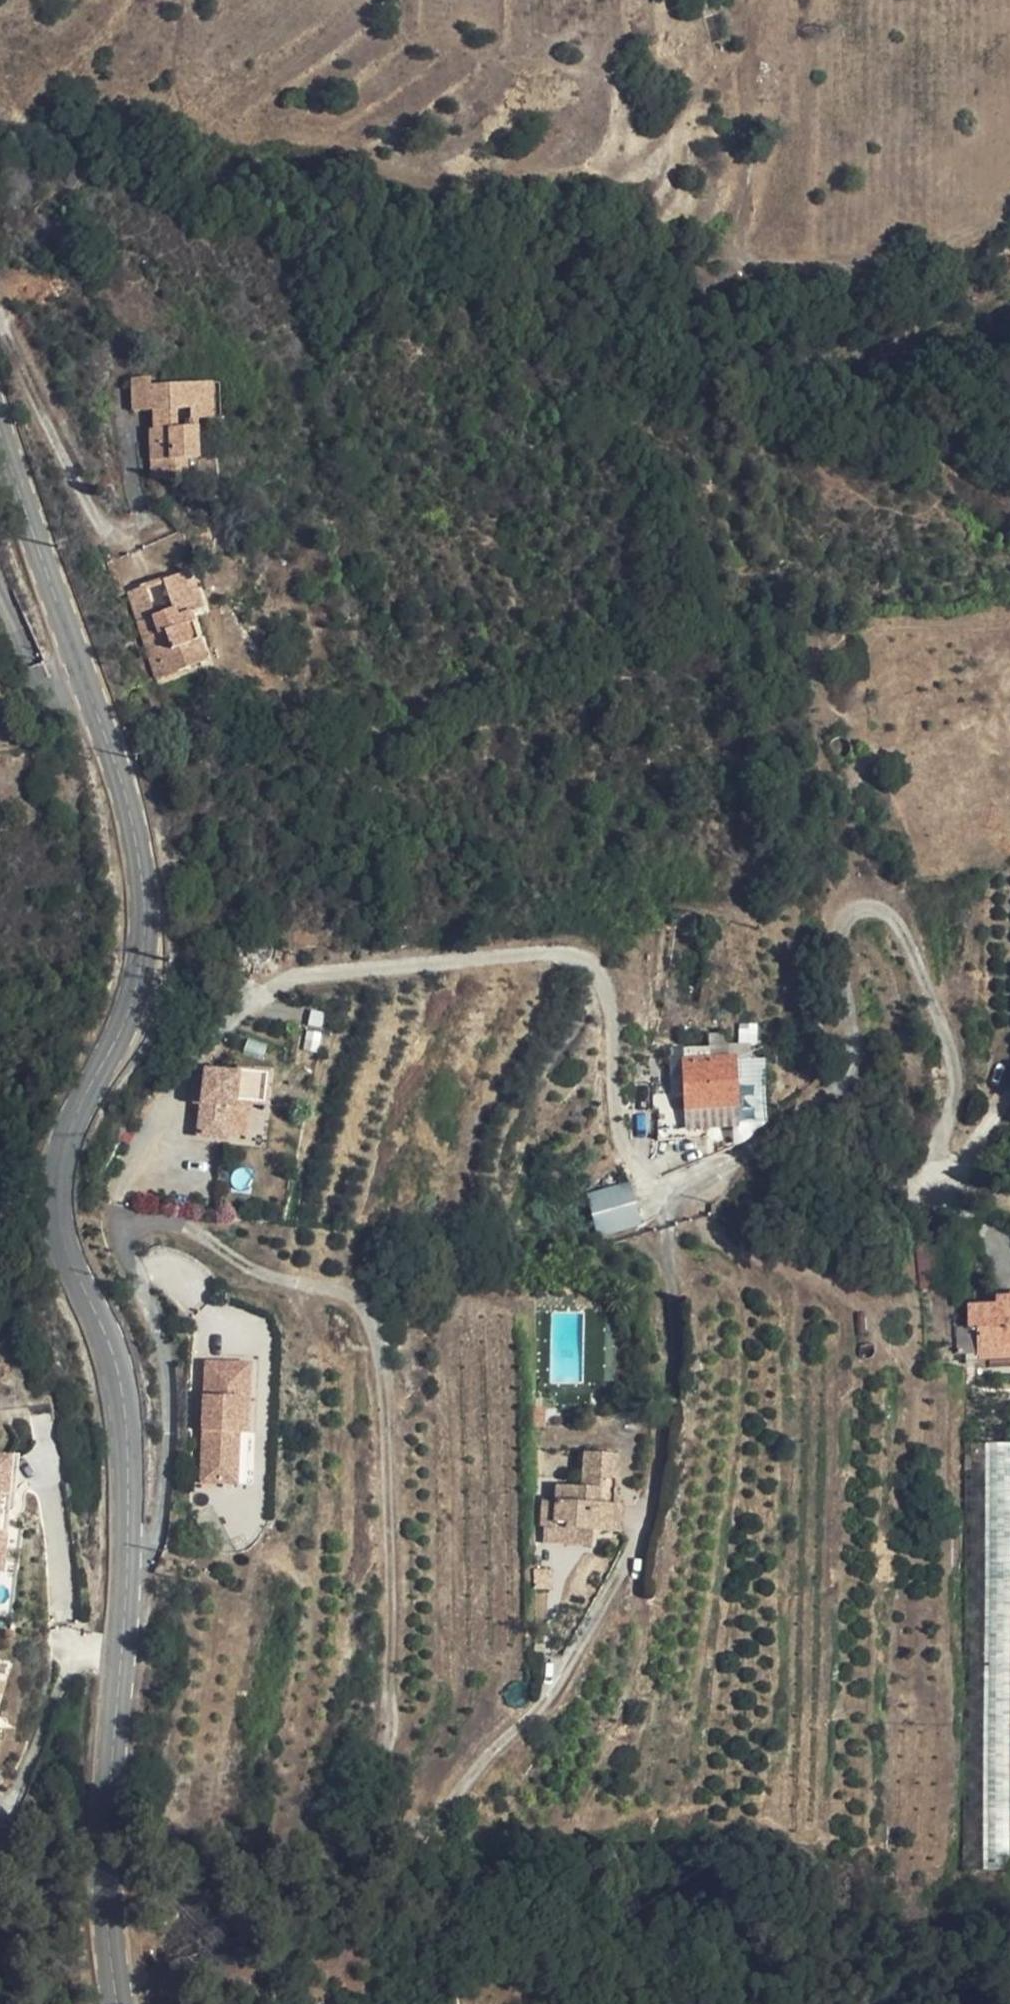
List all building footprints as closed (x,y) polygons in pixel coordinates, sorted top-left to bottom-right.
[(199,458),(199,418),(212,418),(211,383),(152,385),(152,378),(134,379),(135,410),(155,410),(155,427),(151,429),(153,477),(189,476),(189,458),(199,458)] [(146,586),(130,591),(157,677),(206,660),(200,639),(197,640),(192,622),(194,621),(192,611),(203,607),(192,571),(164,579),(173,607),(155,613),(146,586)] [(680,1055),(680,1063),(682,1127),(736,1125),(734,1053),(680,1055)] [(265,1103),(268,1071),(237,1068),(237,1072),(205,1069),(203,1089),(195,1088),(194,1103),(202,1103),(199,1138),(226,1140),(229,1105),(235,1106),(235,1101),(265,1103)] [(645,1223),(635,1181),(593,1191),(604,1234),(645,1223)] [(968,1327),(980,1327),(978,1353),(978,1356),(1009,1357),(1009,1296),(997,1296),(996,1304),(969,1305),(968,1327)] [(957,1354),(978,1353),(980,1327),(968,1327),(957,1326),(957,1354)] [(251,1430),(254,1361),(208,1360),(207,1406),(218,1407),(217,1422),(206,1422),(204,1480),(225,1480),(226,1463),(241,1464),(242,1430),(251,1430)] [(218,1407),(207,1406),(206,1422),(217,1422),(218,1407)] [(968,1443),(965,1870),(1009,1871),(1009,1444),(968,1443)] [(584,1452),(582,1485),(555,1484),(552,1522),(566,1523),(566,1527),(613,1530),(620,1455),(584,1452)] [(226,1463),(225,1480),(241,1481),(241,1464),(226,1463)]
